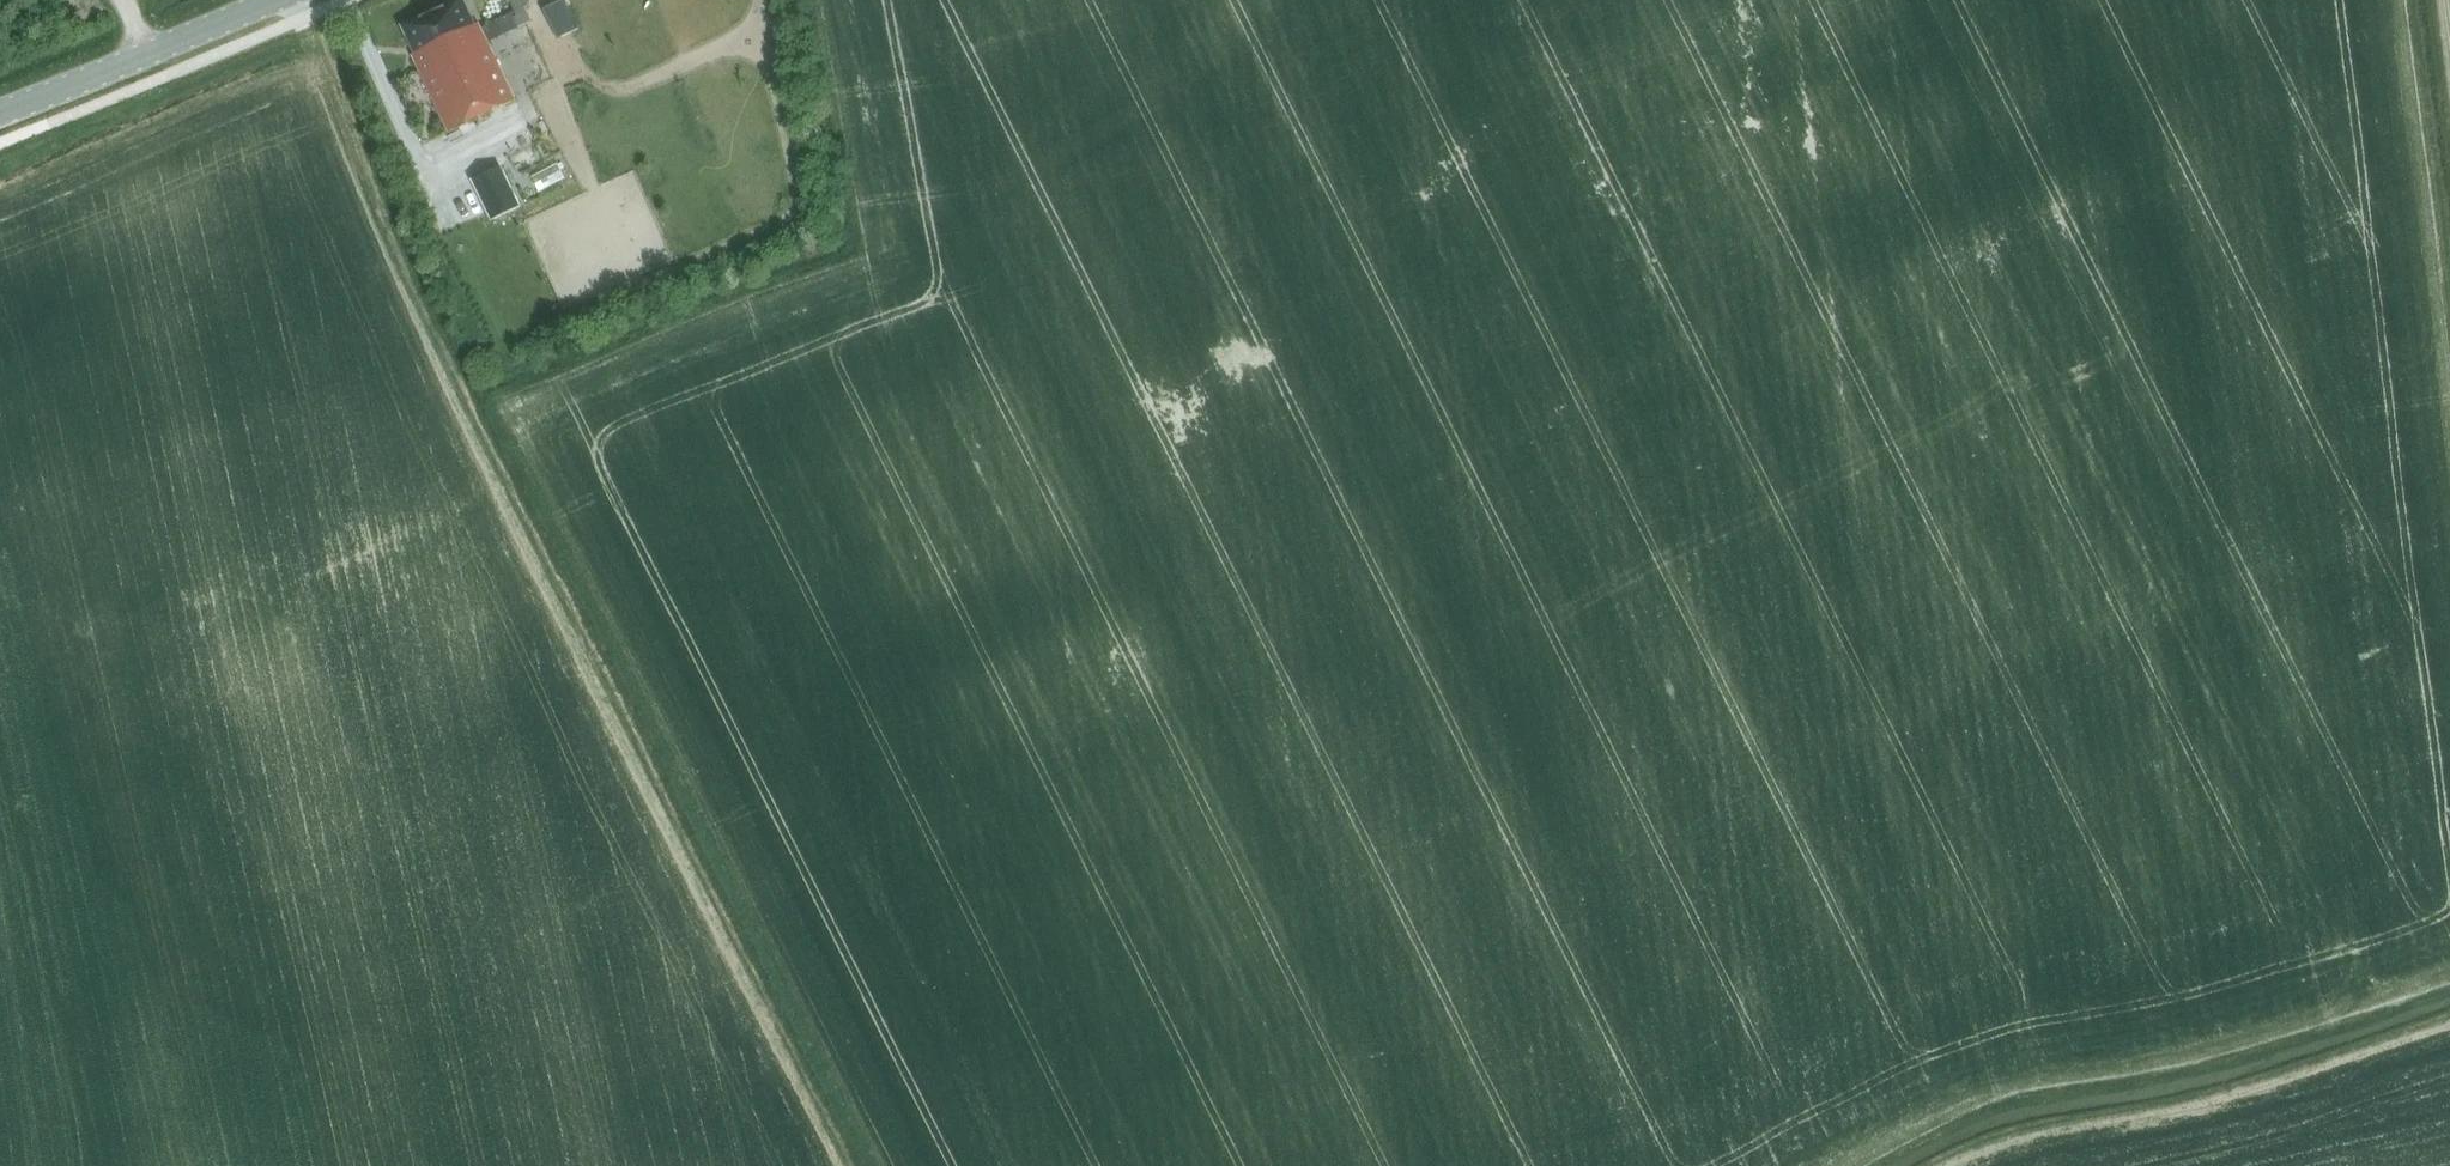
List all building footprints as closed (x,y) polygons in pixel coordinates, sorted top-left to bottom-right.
[(475,26),(462,0),(460,0),(405,26),(418,53),(413,55),(451,132),(516,101),(479,23),(475,26)] [(515,11),(521,9),(530,4),(527,0),(510,0),(515,11)] [(579,28),(572,14),(550,25),(558,39),(579,28)] [(521,207),(502,166),(473,180),(493,221),(521,207)]
